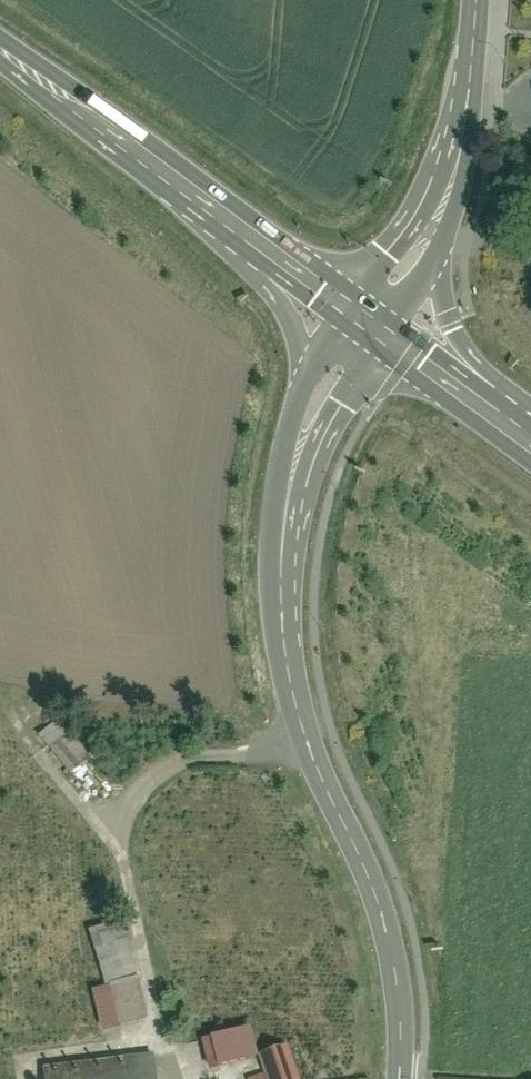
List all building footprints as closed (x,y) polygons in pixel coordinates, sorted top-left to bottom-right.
[(69,728),(47,747),(69,773),(91,754),(69,728)] [(91,931),(108,984),(136,976),(119,922),(91,931)] [(108,984),(93,989),(105,1029),(148,1016),(136,976),(108,984)] [(248,1028),(206,1037),(213,1066),(255,1057),(248,1028)] [(260,1052),(267,1073),(269,1078),(303,1078),(291,1042),(260,1052)] [(46,1066),(48,1078),(156,1078),(153,1054),(46,1066)]
